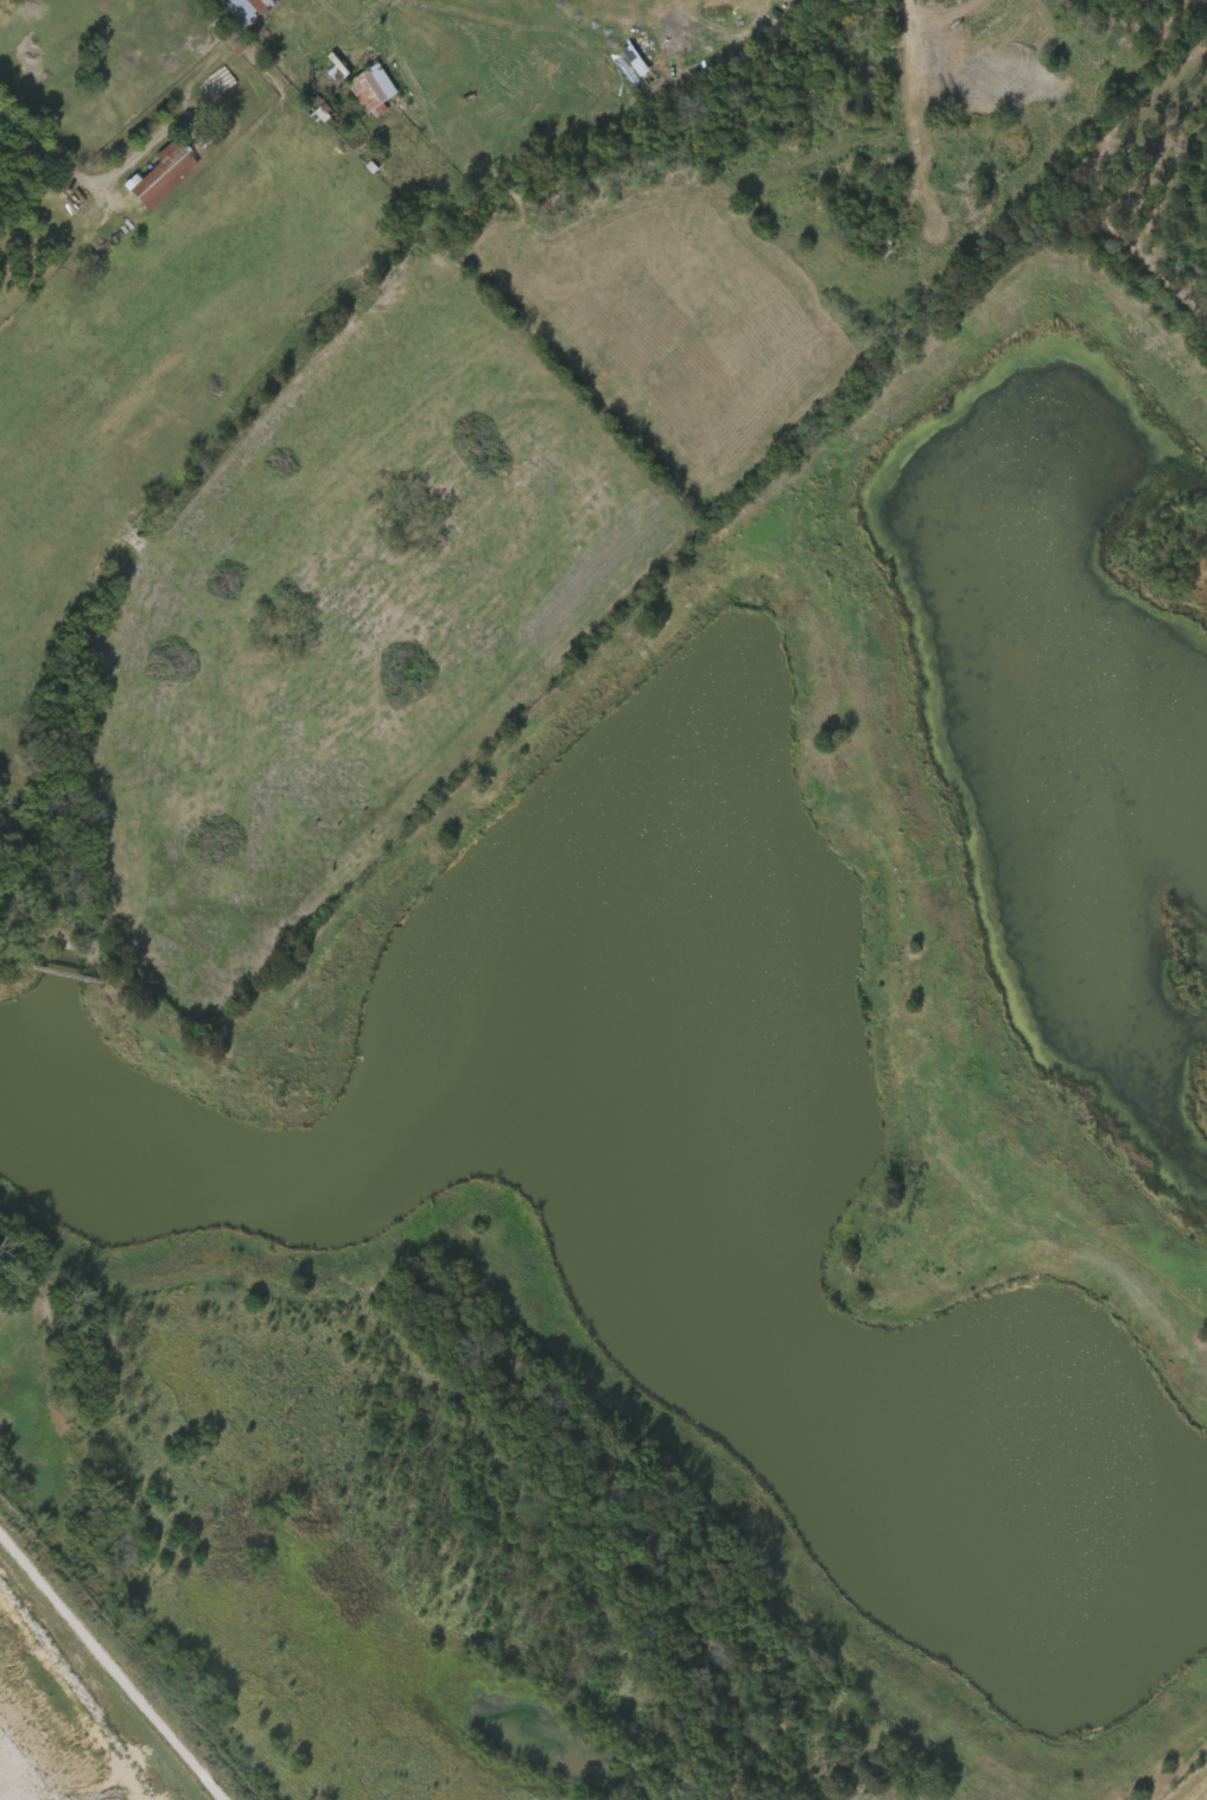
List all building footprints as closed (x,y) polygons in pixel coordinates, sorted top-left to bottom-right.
[(213,1),(207,7),(230,33),(259,6),(254,0),(212,0),(213,1)] [(223,1),(224,0),(277,0),(263,12),(269,18),(252,34),(223,1)] [(381,61),(401,91),(387,101),(392,108),(379,116),(374,109),(370,113),(349,82),(358,76),(355,71),(364,64),(368,70),(381,61)] [(358,123),(373,114),(369,107),(384,97),(364,66),(334,86),(358,123)] [(336,110),(325,121),(323,117),(319,121),(305,107),(319,93),(336,110)] [(191,133),(182,141),(193,154),(197,152),(202,157),(198,160),(201,161),(146,211),(121,184),(176,134),(178,135),(186,128),(191,133)]
